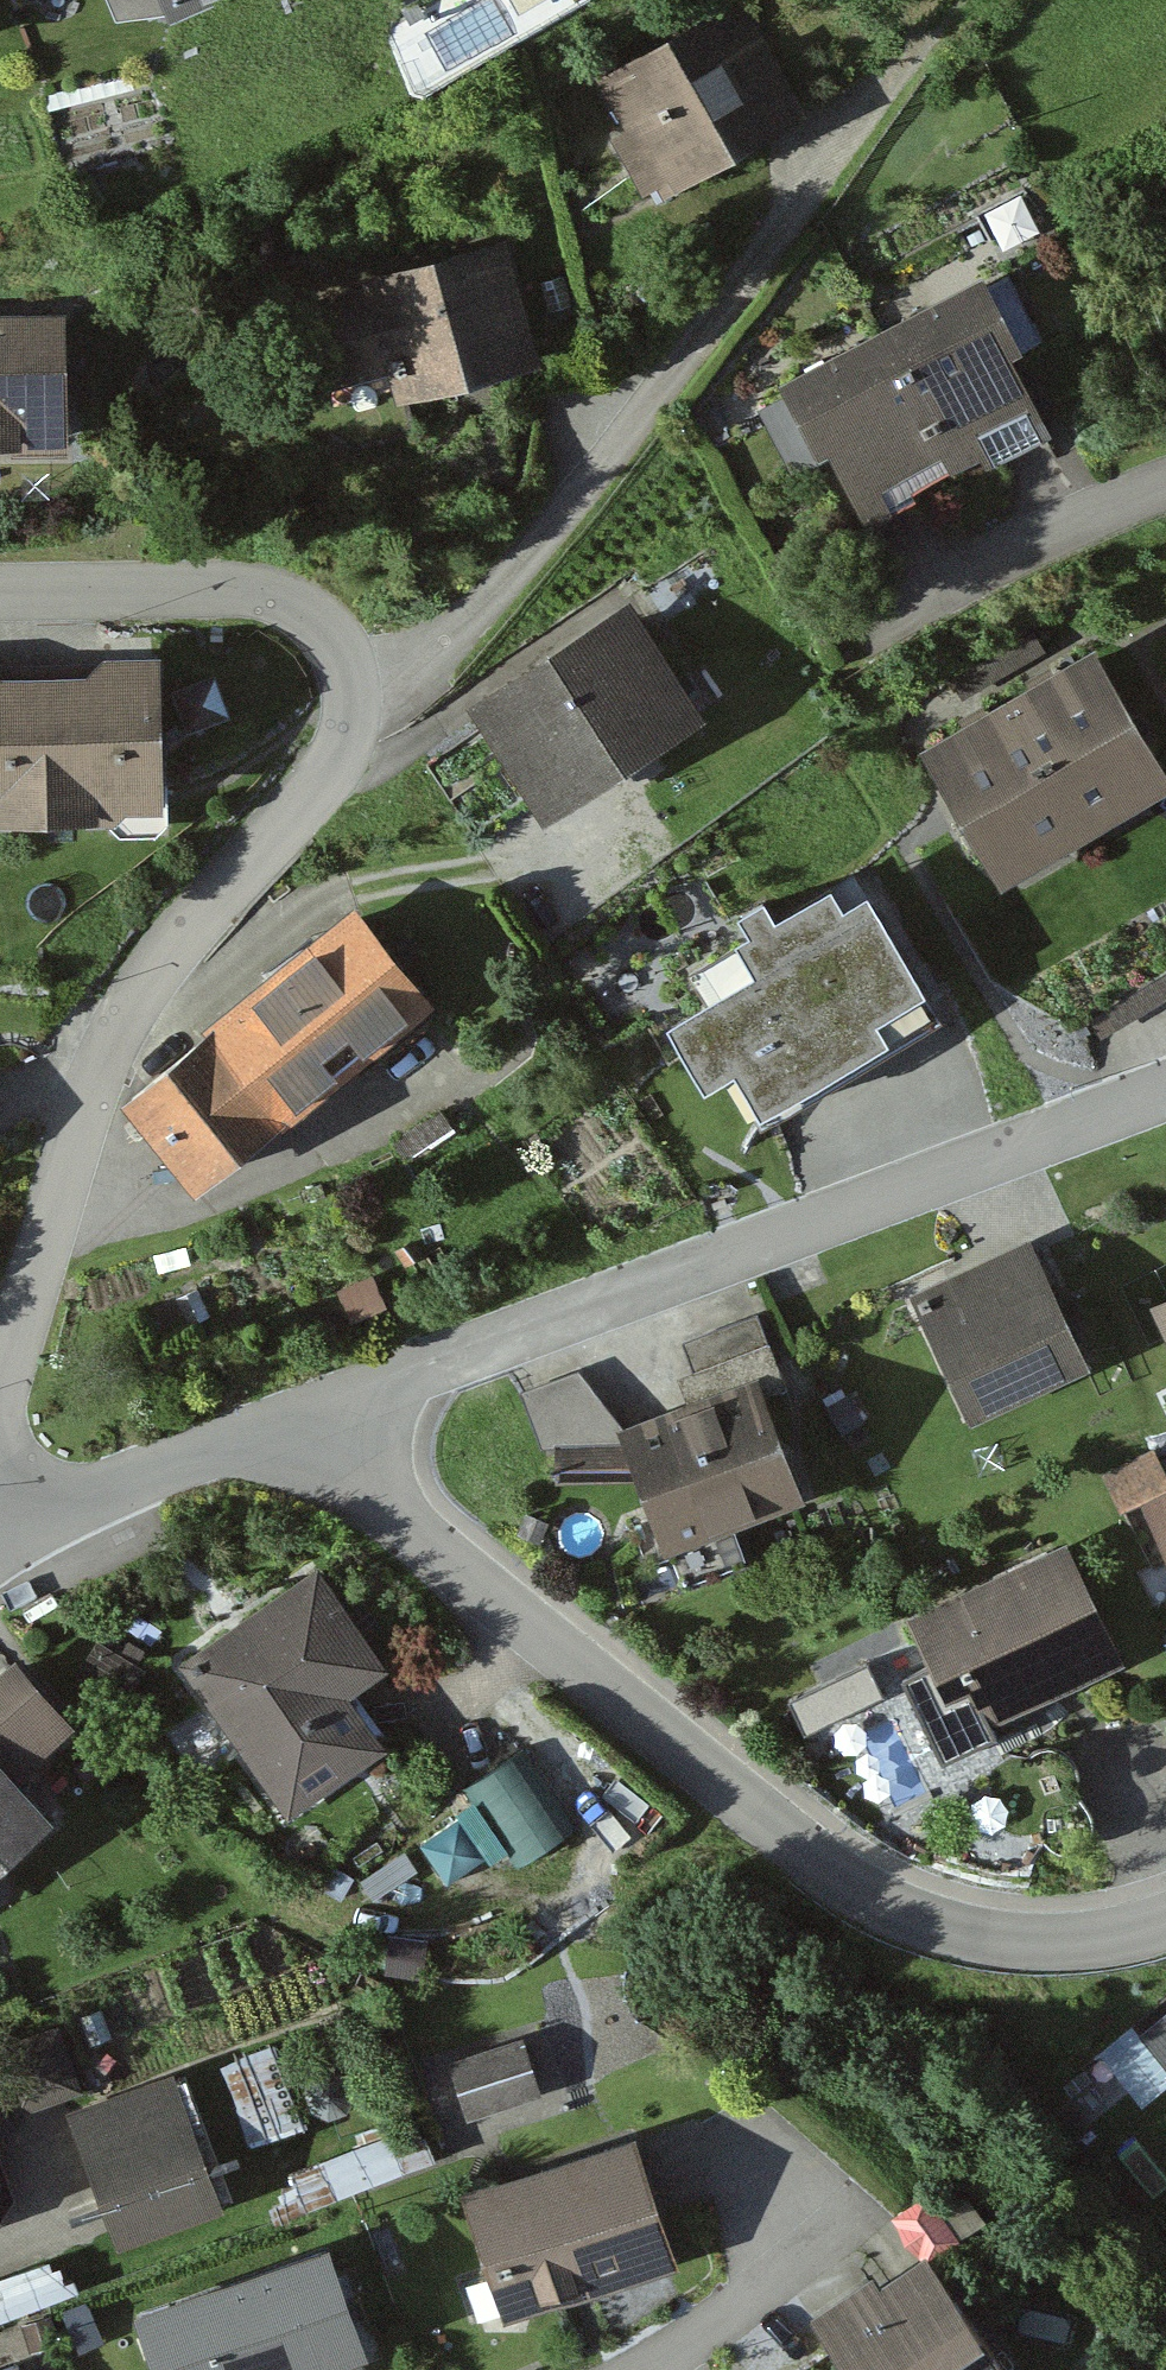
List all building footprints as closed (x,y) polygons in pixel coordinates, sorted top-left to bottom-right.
[(166,0),(111,0),(117,13),(169,8),(166,0)] [(169,8),(188,0),(166,0),(169,8)] [(751,0),(717,0),(602,71),(634,122),(613,135),(643,185),(657,176),(663,186),(810,96),(751,0)] [(96,172),(82,188),(94,200),(109,183),(96,172)] [(540,345),(509,227),(360,266),(363,279),(306,293),(327,376),(393,359),(399,381),(540,345)] [(984,263),(881,317),(949,447),(980,430),(988,446),(1053,410),(1014,339),(1023,334),(984,263)] [(0,306),(0,434),(69,434),(70,307),(0,306)] [(881,317),(777,371),(786,389),(758,404),(791,468),(831,447),(866,513),(916,487),(907,469),(949,447),(881,317)] [(703,693),(630,581),(463,690),(536,801),(703,693)] [(1013,683),(1094,820),(1165,778),(1165,751),(1097,634),(1013,683)] [(85,660),(43,659),(45,796),(160,792),(157,645),(103,646),(85,660)] [(45,796),(43,659),(0,660),(0,796),(45,796)] [(219,671),(175,687),(188,725),(233,709),(219,671)] [(1094,820),(1013,683),(922,736),(1004,874),(1094,820)] [(767,874),(729,898),(741,918),(726,928),(734,940),(692,966),(709,994),(683,1011),(707,1049),(734,1032),(767,1085),(935,979),(868,873),(844,888),(827,862),(779,892),(767,874)] [(429,986),(356,894),(213,1008),(289,1100),(429,986)] [(289,1100),(213,1008),(123,1083),(199,1174),(289,1100)] [(443,1104),(396,1136),(407,1152),(454,1120),(443,1104)] [(1094,1354),(1036,1232),(915,1289),(973,1412),(1094,1354)] [(375,1268),(342,1283),(355,1314),(389,1299),(375,1268)] [(1150,1300),(1165,1332),(1165,1292),(1150,1300)] [(756,1306),(686,1334),(708,1389),(758,1369),(778,1361),(756,1306)] [(625,1433),(620,1420),(579,1366),(522,1385),(542,1441),(625,1433)] [(803,1486),(758,1369),(708,1389),(620,1420),(625,1433),(665,1537),(803,1486)] [(848,1390),(827,1403),(843,1427),(864,1414),(848,1390)] [(1152,1449),(1103,1474),(1116,1501),(1165,1476),(1152,1449)] [(1140,1492),(1165,1551),(1165,1481),(1140,1492)] [(543,1532),(550,1509),(525,1501),(517,1524),(543,1532)] [(1125,1650),(1068,1532),(903,1610),(926,1659),(902,1670),(943,1756),(995,1731),(987,1716),(1125,1650)] [(388,1656),(319,1558),(178,1656),(286,1811),(388,1740),(349,1683),(388,1656)] [(97,1636),(78,1670),(125,1696),(144,1662),(97,1636)] [(867,1661),(794,1696),(807,1723),(880,1687),(867,1661)] [(17,1666),(0,1684),(0,1743),(32,1776),(77,1731),(17,1666)] [(470,1769),(514,1837),(579,1794),(534,1726),(470,1769)] [(0,1768),(0,1873),(52,1826),(0,1768)] [(1135,2031),(1165,2067),(1165,2004),(1135,2031)] [(0,2040),(0,2063),(18,2108),(84,2083),(58,2017),(0,2040)] [(527,2033),(452,2058),(471,2114),(546,2088),(527,2033)] [(269,2039),(220,2058),(250,2134),(299,2115),(269,2039)] [(315,2068),(303,2086),(308,2105),(330,2114),(345,2105),(356,2085),(346,2069),(330,2062),(315,2068)] [(174,2069),(68,2108),(117,2241),(223,2202),(174,2069)] [(638,2123),(465,2181),(495,2270),(465,2280),(479,2321),(682,2252),(638,2123)] [(392,2124),(290,2164),(299,2186),(267,2199),(275,2218),(433,2155),(423,2129),(398,2139),(392,2124)] [(930,2183),(892,2207),(917,2247),(956,2223),(930,2183)] [(187,2290),(217,2369),(257,2369),(359,2332),(324,2239),(187,2290)] [(818,2312),(859,2369),(913,2369),(980,2323),(927,2248),(882,2279),(877,2271),(818,2312)] [(51,2312),(19,2322),(28,2350),(60,2339),(51,2312)] [(980,2323),(913,2369),(1015,2369),(980,2323)] [(0,2367),(0,2369),(24,2369),(20,2359),(0,2367)]
